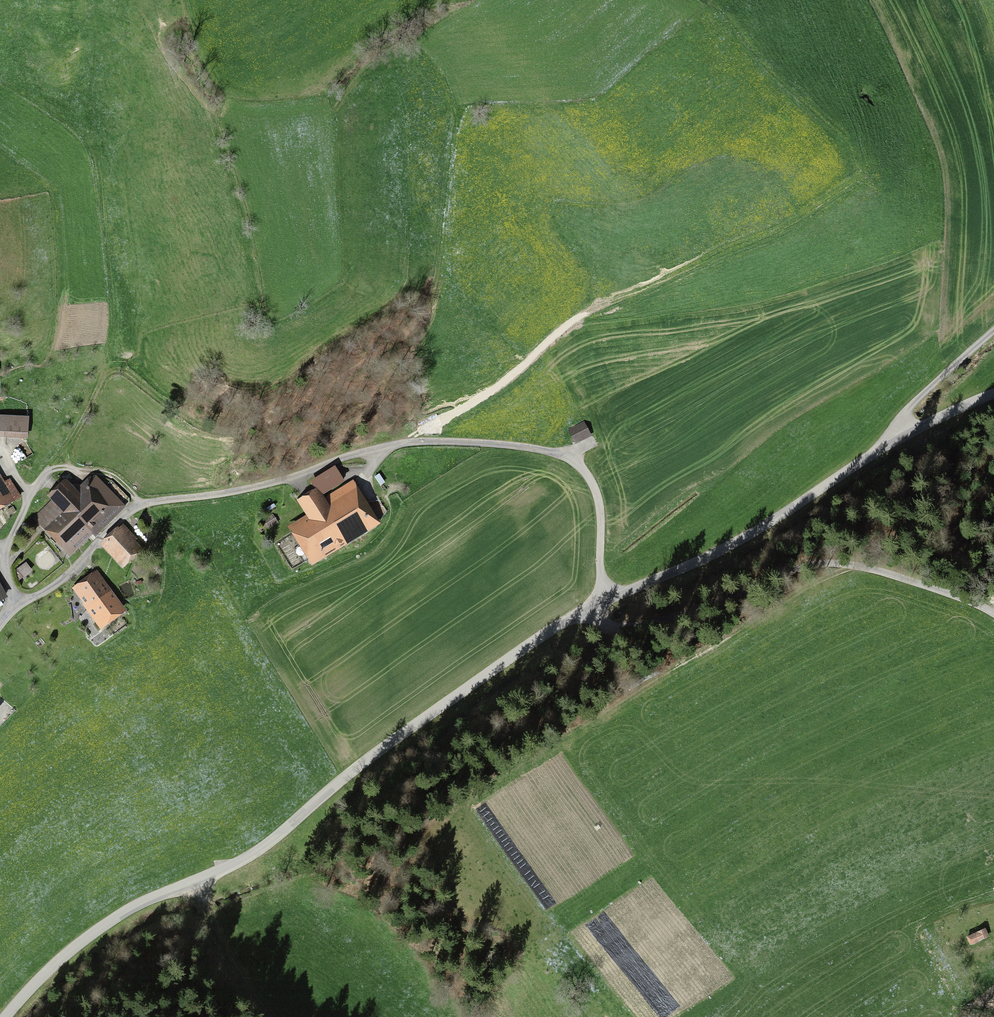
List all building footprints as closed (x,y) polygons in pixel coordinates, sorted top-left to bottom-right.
[(25,433),(26,417),(0,416),(0,431),(25,433)] [(569,431),(575,442),(589,435),(583,423),(569,431)] [(335,470),(316,482),(316,492),(300,502),(312,522),(298,531),(313,557),(375,519),(353,482),(322,501),(319,497),(342,483),(335,470)] [(59,506),(63,502),(67,506),(47,525),(69,548),(118,501),(96,478),(75,498),(71,494),(73,493),(64,484),(50,497),(59,506)] [(11,497),(13,500),(19,496),(9,480),(3,484),(0,479),(0,504),(11,497)] [(124,526),(106,542),(124,562),(136,552),(138,554),(142,550),(133,540),(135,539),(124,526)] [(94,578),(80,588),(92,606),(107,595),(94,578)] [(92,606),(87,609),(96,623),(101,619),(104,622),(118,611),(107,595),(92,606)] [(972,945),(988,937),(985,931),(969,939),(972,945)]
